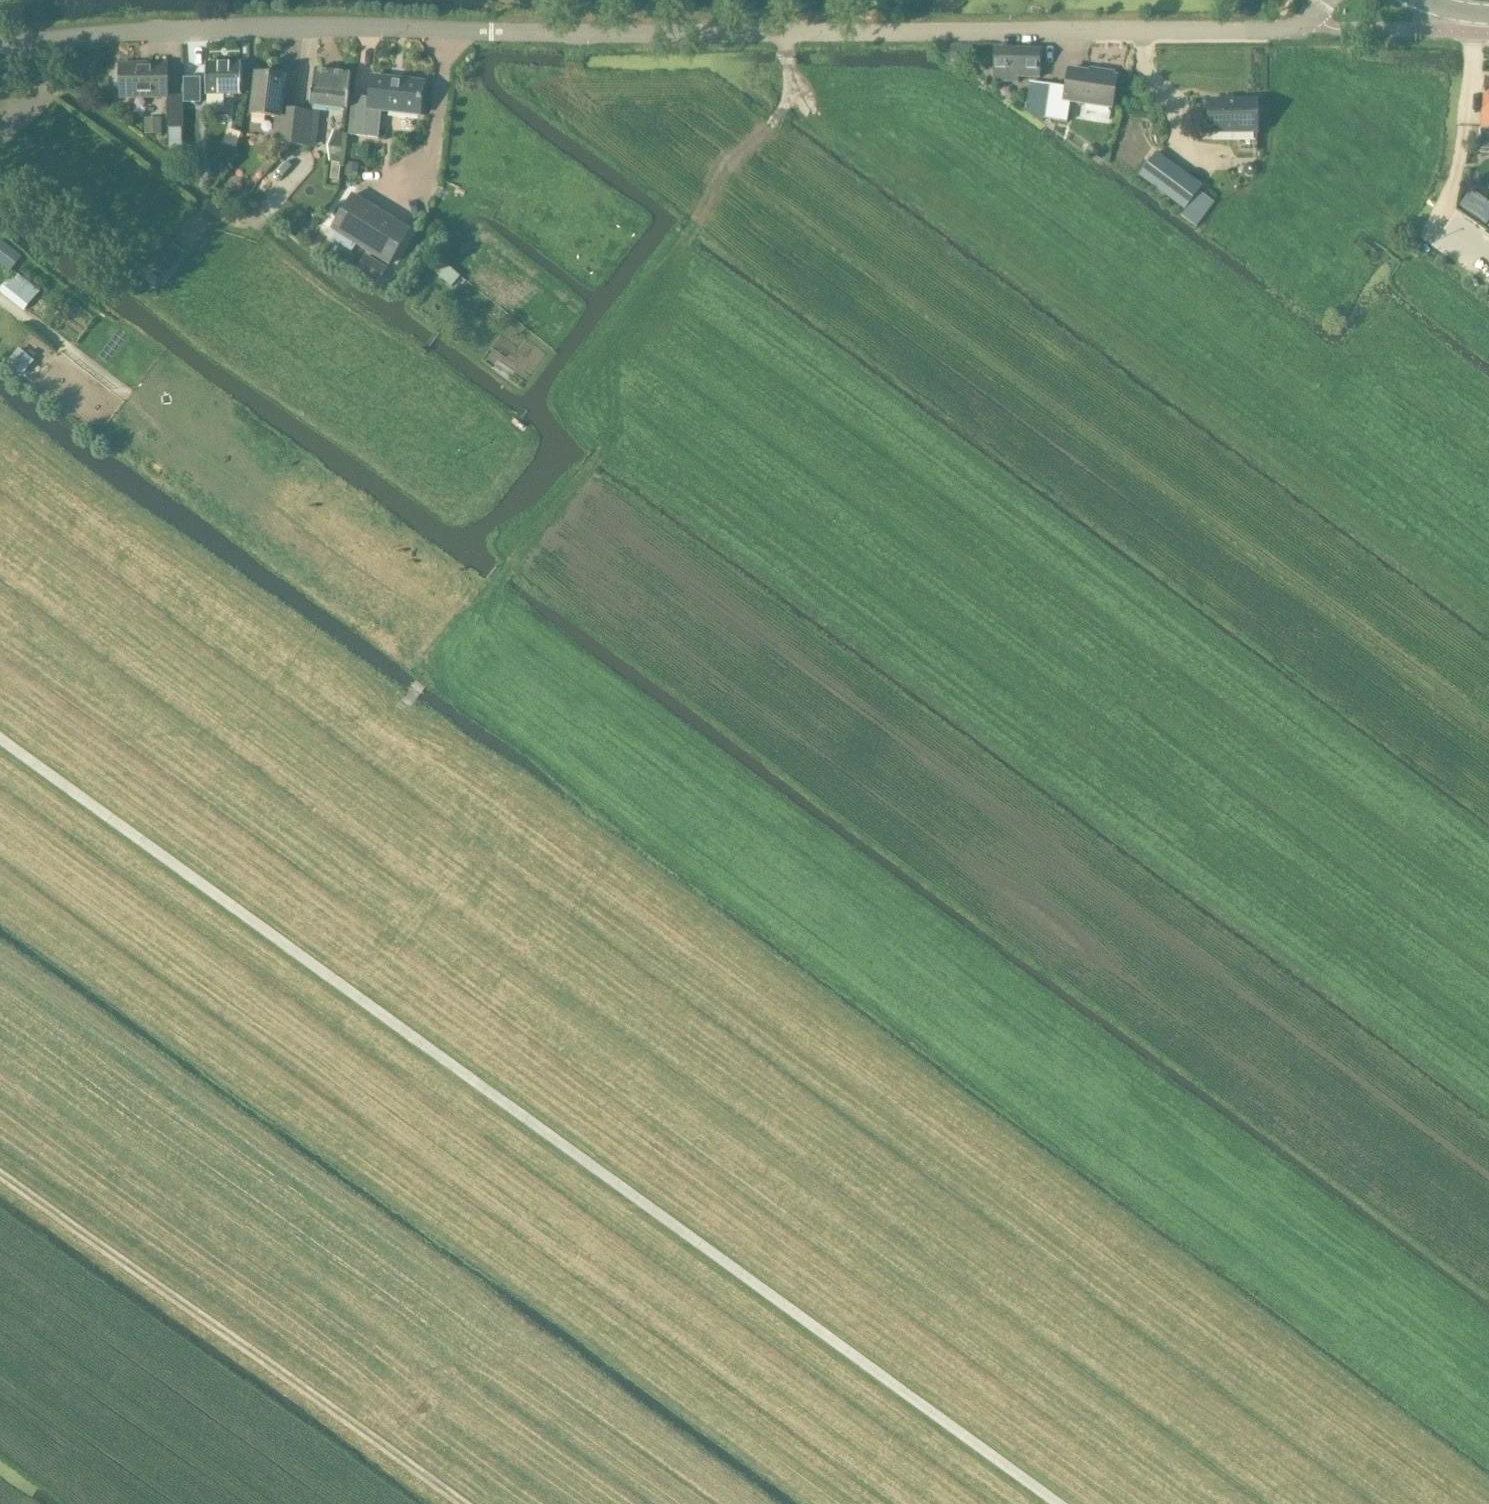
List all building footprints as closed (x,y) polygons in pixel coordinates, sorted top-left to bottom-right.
[(996,49),(995,82),(1019,82),(1019,70),(1027,71),(1027,78),(1039,79),(1040,50),(996,49)] [(241,64),(206,64),(207,96),(242,95),(241,64)] [(113,81),(112,82),(113,84),(113,86),(114,87),(115,88),(116,89),(118,90),(119,91),(121,91),(121,98),(168,98),(168,128),(184,128),(184,104),(184,96),(168,96),(167,65),(121,65),(121,73),(119,74),(117,74),(116,75),(115,76),(114,78),(113,79),(113,81)] [(315,71),(310,106),(347,111),(351,75),(315,71)] [(1066,88),(1050,86),(1045,120),(1067,123),(1070,102),(1112,108),(1116,78),(1113,77),(1112,74),(1104,73),(1102,76),(1069,71),(1066,88)] [(294,146),(298,111),(284,110),(287,77),(256,74),(251,115),(278,118),(275,144),(294,146)] [(183,78),(184,96),(184,104),(201,104),(201,78),(183,78)] [(424,84),(372,78),(370,100),(354,98),(349,136),(379,139),(382,113),(420,118),(424,84)] [(1480,149),(1488,149),(1488,80),(1484,80),(1482,112),(1481,129),(1480,149)] [(1045,120),(1050,86),(1030,83),(1027,106),(1045,120)] [(1209,133),(1257,133),(1257,101),(1209,101),(1209,133)] [(298,111),(294,146),(314,148),(318,114),(298,111)] [(234,117),(232,133),(243,134),(244,118),(234,117)] [(146,135),(163,135),(162,119),(145,119),(146,135)] [(328,162),(339,163),(342,134),(332,132),(327,147),(328,162)] [(1140,176),(1175,202),(1185,210),(1181,216),(1196,227),(1215,203),(1199,191),(1202,187),(1192,180),(1156,153),(1140,176)] [(333,163),(331,180),(339,181),(341,164),(333,163)] [(358,177),(360,165),(348,164),(347,176),(358,177)] [(1245,167),(1245,172),(1248,176),(1253,176),(1257,173),(1257,168),(1254,164),(1249,164),(1245,167)] [(411,231),(352,195),(330,230),(389,266),(411,231)] [(0,243),(0,262),(11,271),(21,259),(0,243)] [(166,278),(185,253),(173,244),(154,269),(166,278)] [(388,268),(366,255),(357,270),(379,283),(388,268)] [(440,276),(448,267),(444,263),(435,273),(440,276)] [(449,267),(440,276),(452,286),(460,277),(449,267)] [(151,273),(146,279),(155,286),(158,281),(159,280),(151,274),(151,273)] [(14,275),(1,291),(25,311),(38,294),(14,275)] [(6,365),(22,379),(36,362),(20,349),(6,365)]
